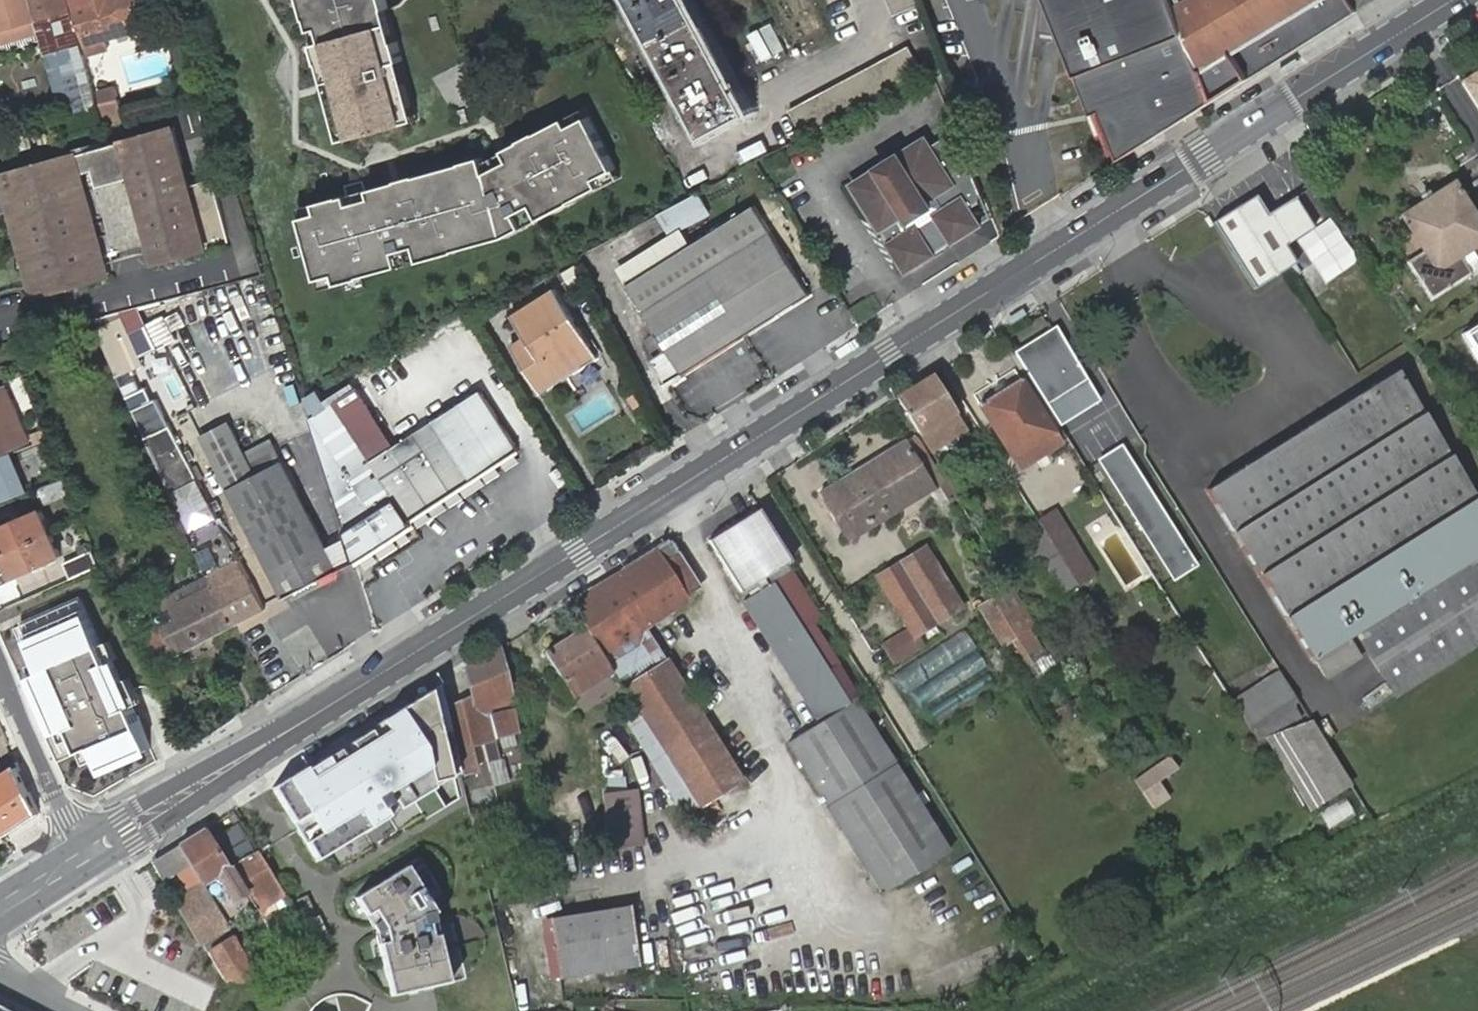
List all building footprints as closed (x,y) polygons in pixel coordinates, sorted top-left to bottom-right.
[(30,0),(0,0),(0,47),(40,35),(39,32),(39,31),(30,0)] [(104,130),(93,93),(73,22),(67,0),(30,0),(39,31),(39,32),(40,35),(42,43),(70,139),(104,130)] [(86,54),(105,48),(102,39),(143,28),(134,0),(72,0),(86,54)] [(325,86),(341,141),(416,120),(381,0),(300,0),(325,86)] [(632,10),(638,6),(676,77),(670,80),(679,98),(686,94),(708,136),(752,111),(743,93),(738,96),(685,0),(627,0),(632,10)] [(692,0),(685,0),(738,96),(743,93),(692,0)] [(924,2),(923,0),(889,0),(895,14),(924,2)] [(1128,159),(1159,140),(1154,128),(1166,123),(1118,0),(1047,0),(1041,33),(1068,38),(1099,113),(1106,110),(1128,159)] [(1220,102),(1206,66),(1190,27),(1180,0),(1118,0),(1166,123),(1183,116),(1186,123),(1220,102)] [(1358,15),(1350,0),(1180,0),(1190,27),(1206,66),(1220,102),(1358,15)] [(42,43),(40,35),(0,47),(0,54),(42,43)] [(805,135),(924,71),(910,46),(790,110),(805,135)] [(1462,81),(1477,107),(1477,71),(1462,81)] [(115,88),(93,93),(104,130),(126,124),(115,88)] [(398,182),(298,210),(321,292),(505,238),(624,177),(585,110),(504,153),(483,164),(481,159),(398,182)] [(1170,133),(1186,123),(1183,116),(1166,123),(1170,133)] [(1170,133),(1166,123),(1154,128),(1159,140),(1170,133)] [(991,206),(959,129),(910,161),(904,153),(855,184),(910,272),(985,225),(978,214),(991,206)] [(36,298),(108,278),(231,245),(214,183),(188,190),(173,133),(0,178),(0,216),(13,213),(36,298)] [(1426,252),(1409,263),(1432,299),(1470,275),(1467,268),(1477,261),(1477,218),(1456,184),(1404,217),(1426,252)] [(1261,196),(1217,223),(1260,290),(1302,263),(1292,246),(1319,228),(1301,199),(1273,214),(1261,196)] [(629,287),(669,351),(653,361),(669,387),(686,378),(684,375),(811,295),(756,207),(629,287)] [(618,267),(629,287),(692,246),(681,227),(618,267)] [(586,277),(576,263),(559,273),(571,289),(586,277)] [(514,318),(526,337),(527,340),(532,337),(535,343),(518,355),(542,393),(567,377),(561,367),(593,346),(557,291),(514,318)] [(158,348),(138,306),(119,312),(122,318),(140,356),(158,348)] [(122,318),(93,330),(116,376),(144,364),(140,356),(122,318)] [(1461,332),(1477,358),(1477,321),(1461,332)] [(1057,326),(1017,350),(1061,423),(1101,399),(1057,326)] [(527,340),(526,337),(512,346),(518,355),(535,343),(532,337),(527,340)] [(599,356),(593,346),(561,367),(567,377),(599,356)] [(1221,509),(1312,652),(1332,677),(1366,657),(1344,632),(1477,548),(1477,497),(1400,372),(1345,407),(1247,469),(1225,482),(1236,499),(1221,509)] [(966,430),(934,378),(900,400),(932,451),(966,430)] [(980,405),(1018,469),(1061,443),(1058,439),(1062,437),(1050,417),(1046,419),(1023,380),(980,405)] [(152,400),(146,386),(125,396),(132,409),(152,400)] [(0,393),(0,455),(32,441),(9,389),(0,393)] [(396,447),(357,389),(335,404),(373,462),(396,447)] [(396,447),(373,462),(374,463),(412,521),(457,493),(461,498),(469,498),(482,490),(485,482),(482,477),(525,451),(485,389),(396,447)] [(132,409),(145,436),(171,423),(158,397),(152,400),(132,409)] [(373,462),(335,404),(312,419),(350,539),(357,562),(358,565),(416,527),(412,521),(374,463),(373,462)] [(203,433),(231,490),(249,481),(240,463),(251,458),(231,418),(203,433)] [(171,423),(145,436),(158,466),(186,453),(171,423)] [(822,493),(851,541),(934,491),(905,443),(822,493)] [(1122,444),(1097,460),(1173,580),(1198,564),(1122,444)] [(249,481),(231,490),(286,597),(303,588),(340,570),(330,550),(275,445),(251,458),(240,463),(249,481)] [(186,453),(158,466),(171,493),(199,480),(186,453)] [(0,459),(0,505),(28,495),(21,480),(23,479),(19,468),(17,469),(10,455),(0,459)] [(218,517),(199,480),(171,493),(190,532),(218,517)] [(1225,482),(1209,492),(1221,509),(1236,499),(1225,482)] [(44,493),(49,504),(71,496),(66,484),(44,493)] [(742,592),(794,561),(761,509),(710,541),(742,592)] [(51,535),(42,512),(0,530),(0,557),(51,535)] [(1057,554),(1075,584),(1089,576),(1051,513),(1037,522),(1057,554)] [(218,517),(190,532),(208,569),(216,585),(236,625),(267,609),(218,517)] [(51,535),(0,557),(0,576),(13,570),(16,577),(62,558),(51,535)] [(339,545),(330,550),(340,570),(346,567),(357,562),(350,539),(339,545)] [(675,557),(668,545),(573,604),(637,707),(624,715),(682,808),(695,800),(701,809),(743,782),(646,629),(687,603),(685,598),(702,588),(680,554),(675,557)] [(1344,632),(1366,657),(1401,698),(1477,650),(1477,548),(1344,632)] [(878,579),(915,637),(963,608),(927,549),(878,579)] [(102,568),(96,553),(67,565),(73,580),(102,568)] [(1075,584),(1057,554),(1041,563),(1060,594),(1075,584)] [(338,578),(340,570),(324,579),(326,584),(338,578)] [(324,579),(303,588),(306,594),(326,584),(324,579)] [(752,610),(820,721),(848,704),(829,673),(843,664),(792,584),(752,610)] [(149,670),(236,625),(216,585),(181,603),(177,594),(170,597),(167,591),(162,594),(164,600),(151,608),(161,627),(134,641),(135,643),(149,670)] [(293,600),(306,594),(303,588),(286,597),(293,600)] [(982,608),(1004,646),(1031,630),(1007,593),(982,608)] [(155,759),(88,595),(14,625),(36,679),(28,683),(60,762),(79,755),(85,769),(94,765),(101,781),(155,759)] [(610,668),(586,628),(546,654),(571,693),(610,668)] [(967,674),(985,665),(969,633),(925,655),(935,675),(961,662),(967,674)] [(500,650),(466,670),(472,698),(448,709),(462,771),(463,774),(475,771),(470,746),(495,740),(489,716),(513,710),(500,650)] [(574,699),(615,674),(610,668),(571,693),(574,699)] [(1232,706),(1249,733),(1256,728),(1294,703),(1277,675),(1232,706)] [(308,768),(275,788),(295,823),(311,814),(322,834),(308,843),(318,860),(462,771),(448,709),(442,685),(426,695),(371,729),(372,731),(309,770),(308,768)] [(789,745),(882,892),(951,850),(855,703),(789,745)] [(1294,703),(1256,728),(1271,750),(1311,724),(1294,703)] [(1311,724),(1271,750),(1314,816),(1353,790),(1311,724)] [(1170,756),(1133,779),(1153,810),(1171,798),(1160,781),(1178,769),(1170,756)] [(37,811),(18,768),(1,779),(0,780),(0,836),(37,811)] [(602,781),(609,849),(643,845),(637,791),(628,791),(626,778),(602,781)] [(580,839),(605,839),(604,817),(580,817),(580,839)] [(205,831),(180,847),(227,927),(259,909),(233,867),(228,870),(205,831)] [(180,847),(153,863),(164,882),(170,878),(180,895),(183,893),(185,897),(176,902),(201,942),(227,927),(180,847)] [(233,867),(259,909),(284,894),(259,852),(233,867)] [(407,866),(355,898),(376,932),(391,996),(449,983),(433,913),(435,907),(407,866)] [(629,908),(550,919),(559,975),(637,966),(629,908)] [(315,940),(330,934),(322,915),(308,921),(315,940)] [(731,936),(703,946),(727,1010),(755,1000),(731,936)] [(206,951),(225,982),(259,981),(233,937),(206,951)]
